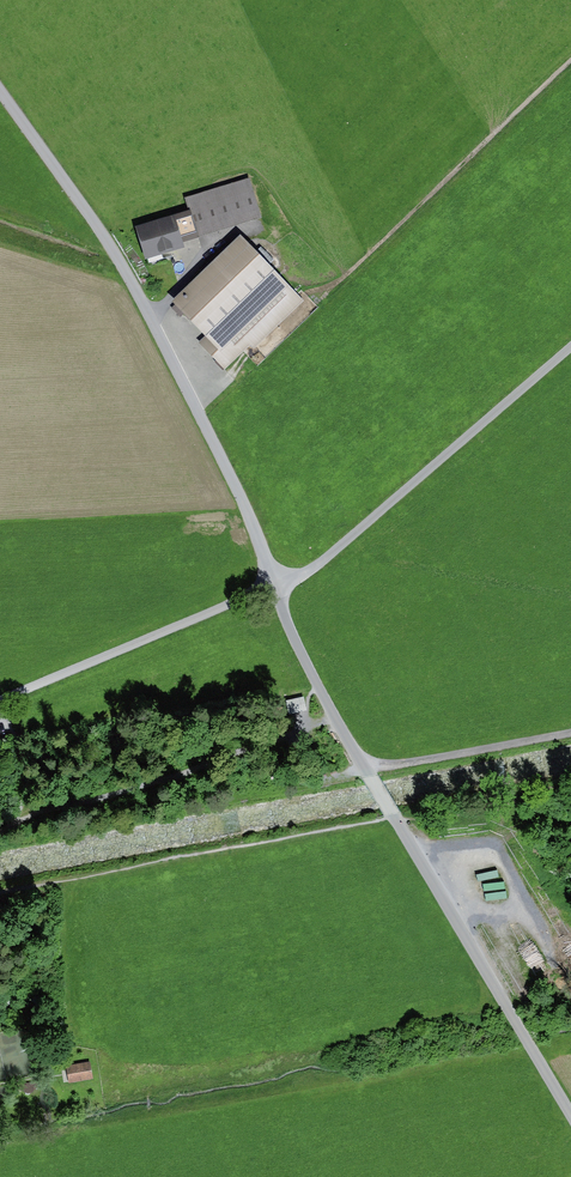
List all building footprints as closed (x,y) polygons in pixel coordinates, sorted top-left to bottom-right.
[(198,238),(263,217),(250,176),(185,197),(189,210),(196,231),(198,238)] [(144,258),(185,247),(181,235),(196,231),(189,210),(135,225),(144,258)] [(253,347),(302,299),(240,236),(173,301),(176,303),(171,308),(181,318),(185,313),(206,335),(199,341),(224,367),(249,343),(253,347)] [(307,695),(289,698),(292,713),(310,710),(307,695)] [(545,955),(532,960),(538,973),(551,968),(545,955)] [(90,1062),(66,1066),(69,1083),(93,1079),(90,1062)] [(38,1082),(22,1083),(20,1089),(28,1094),(33,1093),(38,1084),(38,1082)]
